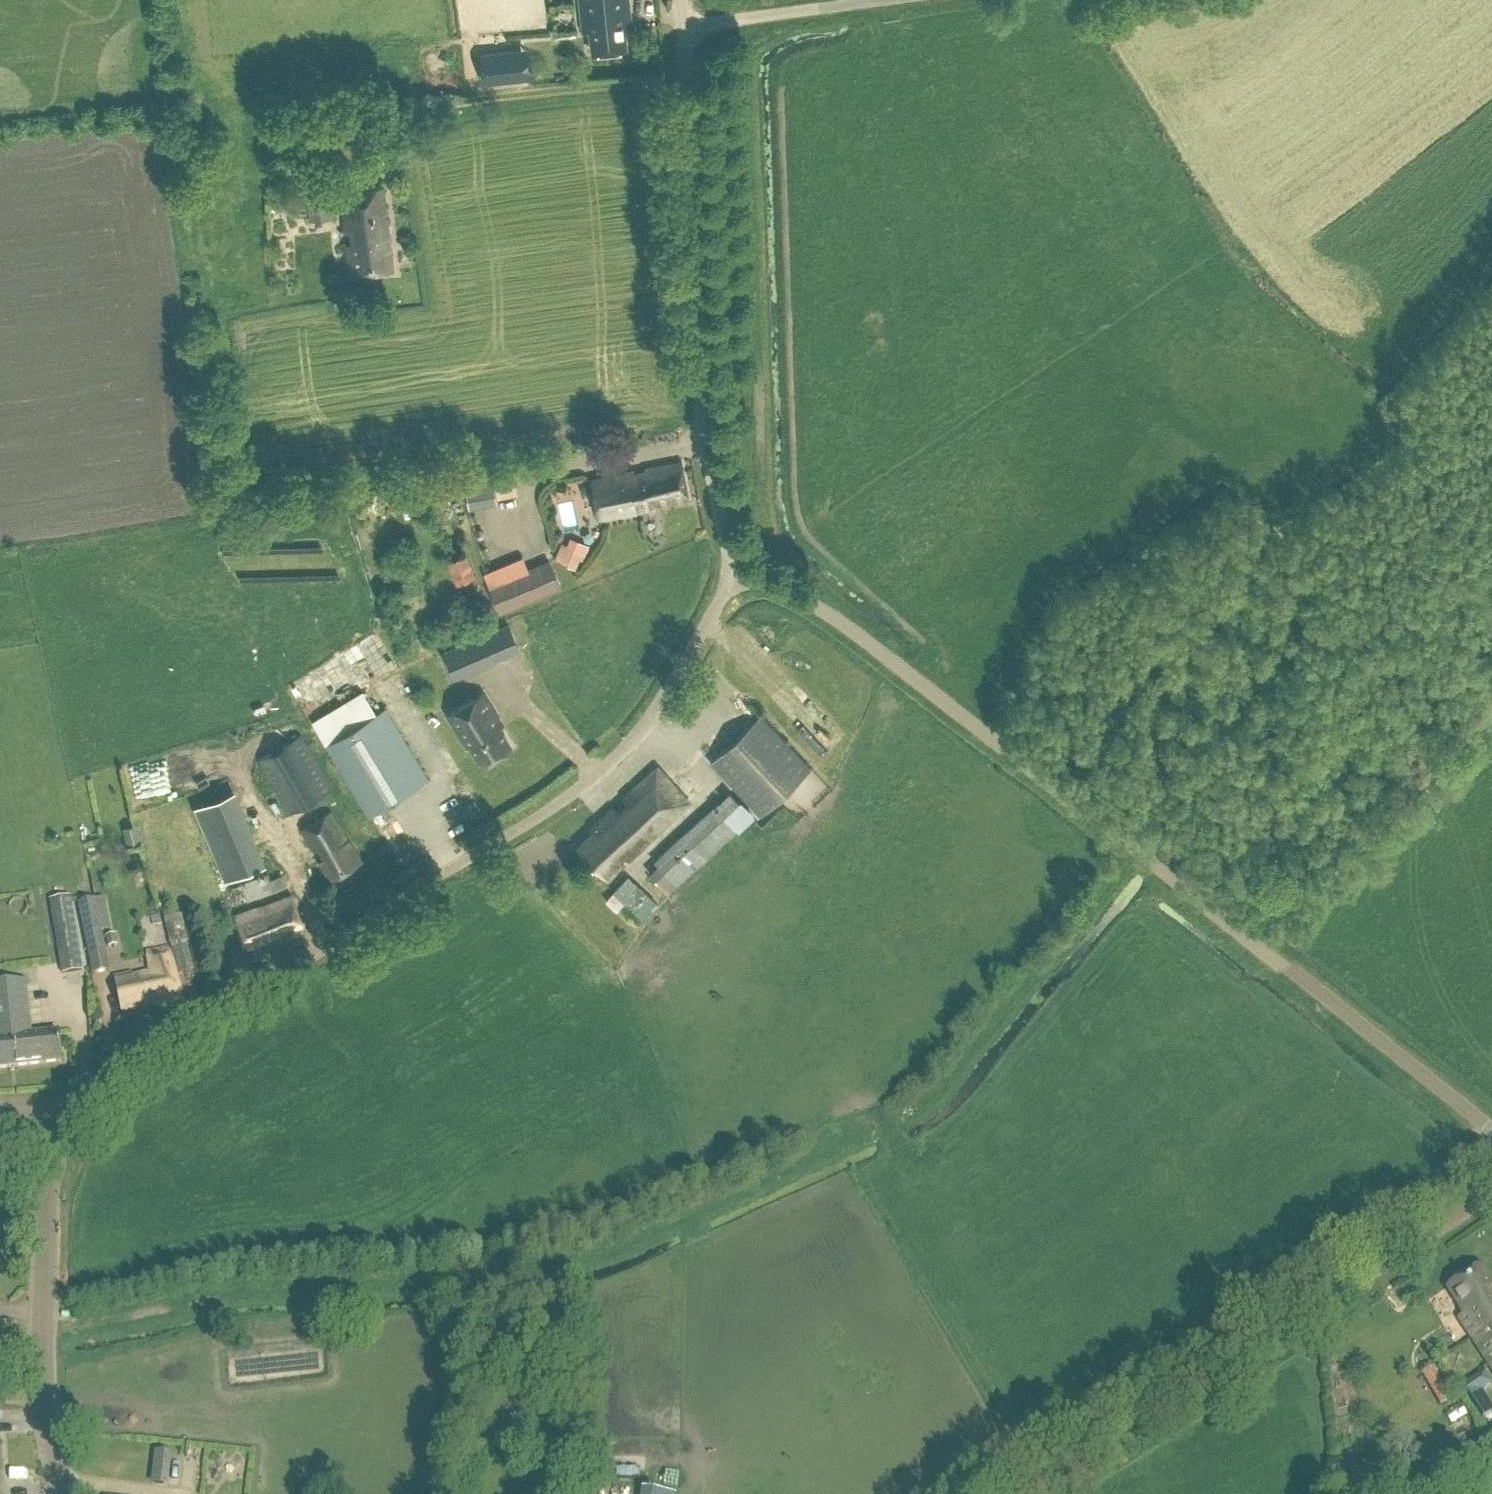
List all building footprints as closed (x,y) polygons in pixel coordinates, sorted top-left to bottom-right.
[(582,30),(589,29),(591,50),(624,46),(622,25),(631,24),(628,0),(579,0),(582,30)] [(482,59),(484,79),(511,77),(516,76),(514,48),(482,51),(482,59)] [(305,182),(310,219),(335,216),(330,179),(305,182)] [(391,268),(382,186),(340,190),(343,233),(348,232),(350,243),(344,244),(348,272),(391,268)] [(646,468),(633,470),(639,494),(647,493),(650,507),(691,499),(683,457),(645,464),(646,468)] [(639,494),(633,470),(633,467),(592,475),(600,516),(650,507),(647,493),(639,494)] [(463,473),(468,504),(497,499),(492,468),(463,473)] [(352,521),(363,517),(358,504),(347,507),(352,521)] [(443,516),(468,511),(467,504),(442,508),(443,516)] [(575,565),(582,548),(561,539),(554,556),(575,565)] [(456,583),(476,574),(466,552),(447,560),(456,583)] [(500,610),(560,585),(548,557),(488,582),(500,610)] [(469,607),(488,602),(485,592),(466,597),(469,607)] [(521,649),(509,621),(444,648),(455,676),(521,649)] [(482,689),(447,711),(467,744),(471,742),(482,760),(510,742),(496,718),(499,716),(482,689)] [(326,742),(368,812),(428,777),(386,707),(326,742)] [(710,760),(760,813),(811,766),(761,712),(710,760)] [(259,757),(291,810),(334,785),(302,731),(259,757)] [(624,864),(692,801),(658,763),(623,795),(628,799),(615,810),(612,806),(590,826),(594,831),(577,847),(604,876),(621,861),(624,864)] [(194,805),(225,878),(266,861),(235,788),(194,805)] [(649,872),(662,886),(667,891),(677,883),(735,829),(713,805),(654,858),(659,863),(649,872)] [(349,847),(346,841),(349,839),(332,809),(301,828),(314,851),(320,847),(326,856),(320,860),(331,879),(363,860),(353,844),(349,847)] [(137,822),(122,825),(126,842),(140,839),(137,822)] [(89,849),(89,854),(93,856),(97,854),(97,849),(93,847),(89,849)] [(269,870),(241,881),(247,898),(275,887),(271,876),(269,870)] [(640,884),(625,900),(633,907),(643,917),(658,900),(640,884)] [(617,909),(625,900),(613,889),(605,898),(617,909)] [(280,935),(304,926),(293,894),(236,914),(249,947),(267,940),(267,939),(280,934),(280,935)] [(50,902),(62,977),(83,973),(71,898),(50,902)] [(79,906),(88,954),(104,951),(94,903),(79,906)] [(634,927),(643,917),(633,907),(624,917),(634,927)] [(161,916),(150,918),(153,928),(163,926),(161,916)] [(165,922),(179,978),(194,974),(180,919),(165,922)] [(108,949),(118,948),(116,937),(106,939),(108,949)] [(185,1006),(177,975),(171,952),(147,957),(151,976),(133,980),(133,977),(115,980),(122,1014),(159,1006),(160,1012),(185,1006)] [(27,1000),(26,986),(0,989),(0,1042),(18,1039),(14,1002),(27,1000)] [(14,1002),(18,1039),(26,1039),(27,1047),(36,1046),(38,1067),(60,1065),(57,1037),(32,1039),(27,1000),(14,1002)] [(38,1067),(36,1046),(27,1047),(26,1039),(18,1039),(0,1042),(0,1072),(38,1067)] [(1469,1339),(1491,1325),(1491,1290),(1478,1268),(1447,1288),(1465,1316),(1457,1321),(1469,1339)] [(1469,1339),(1491,1375),(1491,1325),(1469,1339)] [(1483,1418),(1491,1412),(1491,1410),(1480,1391),(1490,1385),(1484,1375),(1464,1388),(1483,1418)] [(1452,1402),(1443,1387),(1431,1394),(1441,1409),(1452,1402)]
